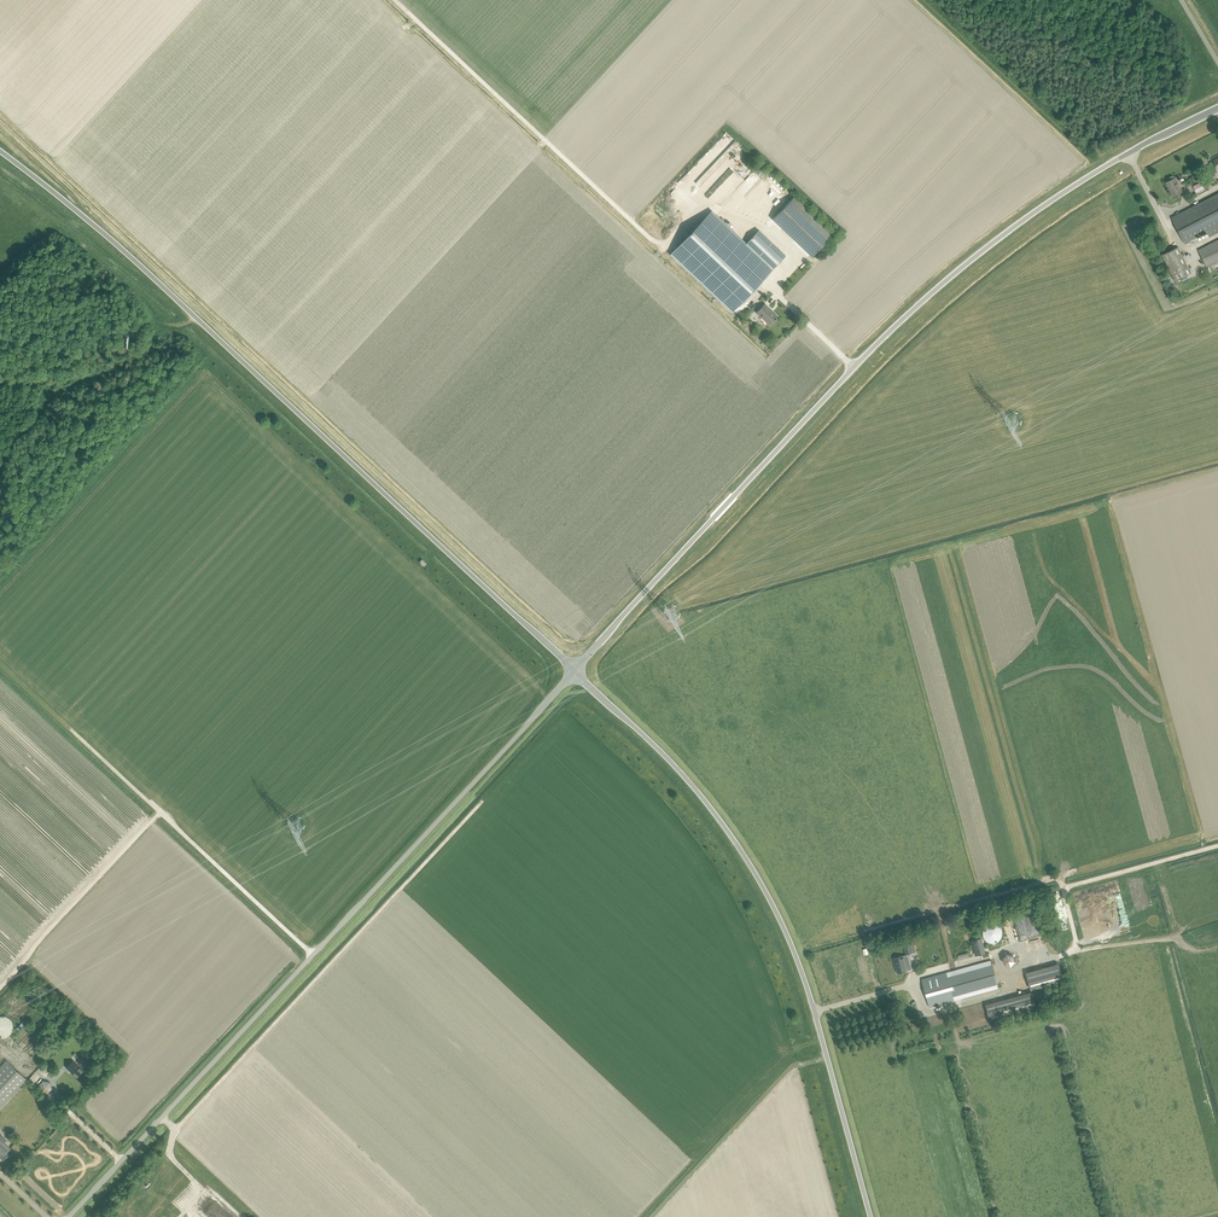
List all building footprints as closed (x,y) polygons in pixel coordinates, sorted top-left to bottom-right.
[(760,178),(766,171),(759,165),(756,169),(758,172),(756,175),(760,178)] [(737,170),(712,196),(716,201),(741,174),(737,170)] [(1166,183),(1173,196),(1173,197),(1182,192),(1175,178),(1174,178),(1173,177),(1172,176),(1169,178),(1169,179),(1170,181),(1166,183)] [(1193,187),(1196,193),(1204,189),(1201,183),(1193,187)] [(696,186),(690,190),(693,195),(699,191),(696,186)] [(1185,244),(1217,227),(1217,194),(1172,218),(1185,244)] [(772,219),(812,257),(832,235),(793,198),(772,219)] [(711,212),(671,254),(732,312),(785,256),(759,230),(745,245),(711,212)] [(1207,267),(1217,261),(1217,240),(1198,251),(1207,267)] [(1162,255),(1175,281),(1192,273),(1178,247),(1162,255)] [(773,296),(768,302),(771,304),(776,299),(773,296)] [(756,312),(769,325),(777,317),(764,304),(756,312)] [(1000,927),(1000,926),(999,926),(998,925),(997,924),(996,924),(995,923),(994,923),(993,923),(992,923),(991,923),(990,923),(988,924),(987,924),(986,925),(985,926),(984,927),(983,928),(983,929),(982,931),(982,932),(982,933),(982,935),(983,936),(983,938),(984,939),(985,940),(987,941),(988,942),(989,942),(990,942),(992,943),(993,942),(994,942),(996,942),(997,941),(998,940),(999,939),(1000,938),(1001,936),(1002,935),(1002,934),(1002,933),(1002,931),(1001,930),(1001,929),(1001,928),(1000,927)] [(985,942),(984,941),(983,941),(983,940),(982,940),(981,939),(980,939),(979,939),(978,939),(977,939),(976,939),(975,940),(974,940),(973,941),(973,942),(972,942),(972,943),(971,944),(971,946),(971,947),(971,948),(972,949),(972,950),(973,951),(974,952),(976,953),(977,953),(978,953),(979,953),(980,953),(981,953),(982,952),(983,952),(984,951),(985,950),(985,949),(986,948),(986,947),(986,946),(986,945),(985,944),(985,943),(985,942)] [(903,947),(905,955),(913,953),(911,945),(903,947)] [(893,958),(893,959),(893,958),(897,973),(897,974),(907,971),(907,970),(907,971),(903,956),(903,955),(893,958)] [(922,979),(930,1007),(998,988),(991,960),(922,979)] [(1,1038),(3,1037),(5,1037),(6,1037),(7,1036),(9,1035),(10,1034),(11,1033),(12,1032),(12,1030),(13,1029),(13,1028),(13,1026),(12,1024),(12,1023),(11,1021),(10,1020),(9,1019),(8,1018),(7,1017),(6,1016),(4,1016),(2,1016),(1,1016),(0,1016),(0,1037),(1,1038)] [(27,1081),(6,1061),(0,1067),(0,1109),(27,1081)] [(66,1068),(77,1078),(83,1071),(73,1061),(66,1068)] [(2,1160),(4,1160),(8,1155),(8,1154),(6,1152),(10,1149),(9,1149),(4,1144),(7,1141),(2,1136),(0,1138),(0,1158),(2,1160)]
